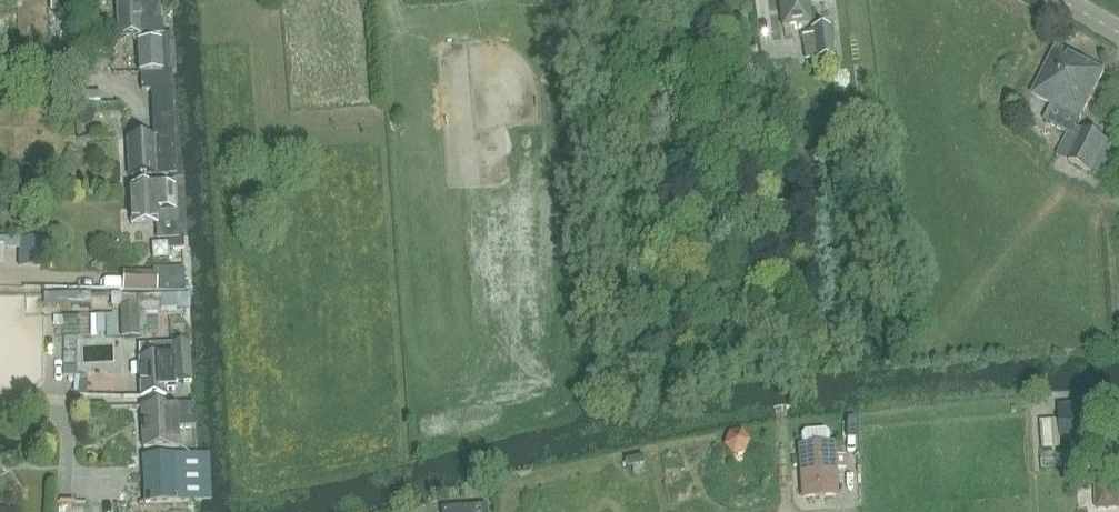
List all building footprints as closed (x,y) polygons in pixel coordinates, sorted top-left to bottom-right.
[(164,35),(163,22),(161,22),(160,0),(117,0),(119,37),(164,35)] [(783,26),(811,22),(808,0),(780,0),(783,26)] [(812,28),(814,40),(815,56),(815,58),(833,57),(830,26),(812,28)] [(151,90),(151,104),(173,104),(175,104),(175,93),(175,89),(174,71),(172,41),(164,41),(139,42),(140,73),(141,73),(142,91),(151,90)] [(1076,128),(1104,72),(1056,48),(1032,95),(1032,96),(1052,106),(1044,122),(1080,140),(1069,162),(1091,173),(1106,143),(1076,128)] [(173,104),(151,104),(154,133),(154,138),(128,139),(130,177),(177,175),(174,132),(174,127),(174,117),(173,104)] [(178,223),(177,210),(176,186),(131,188),(133,226),(157,224),(178,223)] [(157,292),(157,274),(123,273),(123,290),(157,292)] [(191,317),(191,301),(162,300),(161,316),(191,317)] [(45,315),(92,314),(92,301),(45,302),(45,315)] [(123,337),(139,336),(137,305),(121,306),(123,337)] [(172,346),(153,346),(139,347),(141,397),(167,395),(166,390),(175,389),(175,382),(192,381),(190,342),(172,343),(172,346)] [(172,406),(142,407),(143,448),(179,447),(178,428),(195,427),(194,405),(172,406)] [(1100,414),(1086,415),(1086,406),(1058,408),(1058,417),(1061,417),(1061,425),(1036,427),(1037,451),(1062,449),(1062,438),(1102,436),(1100,414)] [(836,440),(807,443),(810,491),(840,489),(836,440)] [(145,504),(196,500),(212,499),(209,454),(199,454),(143,457),(145,504)] [(1041,456),(1042,470),(1062,469),(1061,455),(1041,456)] [(1096,491),(1097,510),(1118,509),(1118,490),(1096,491)] [(196,500),(145,504),(75,503),(75,511),(196,511),(196,500)]
